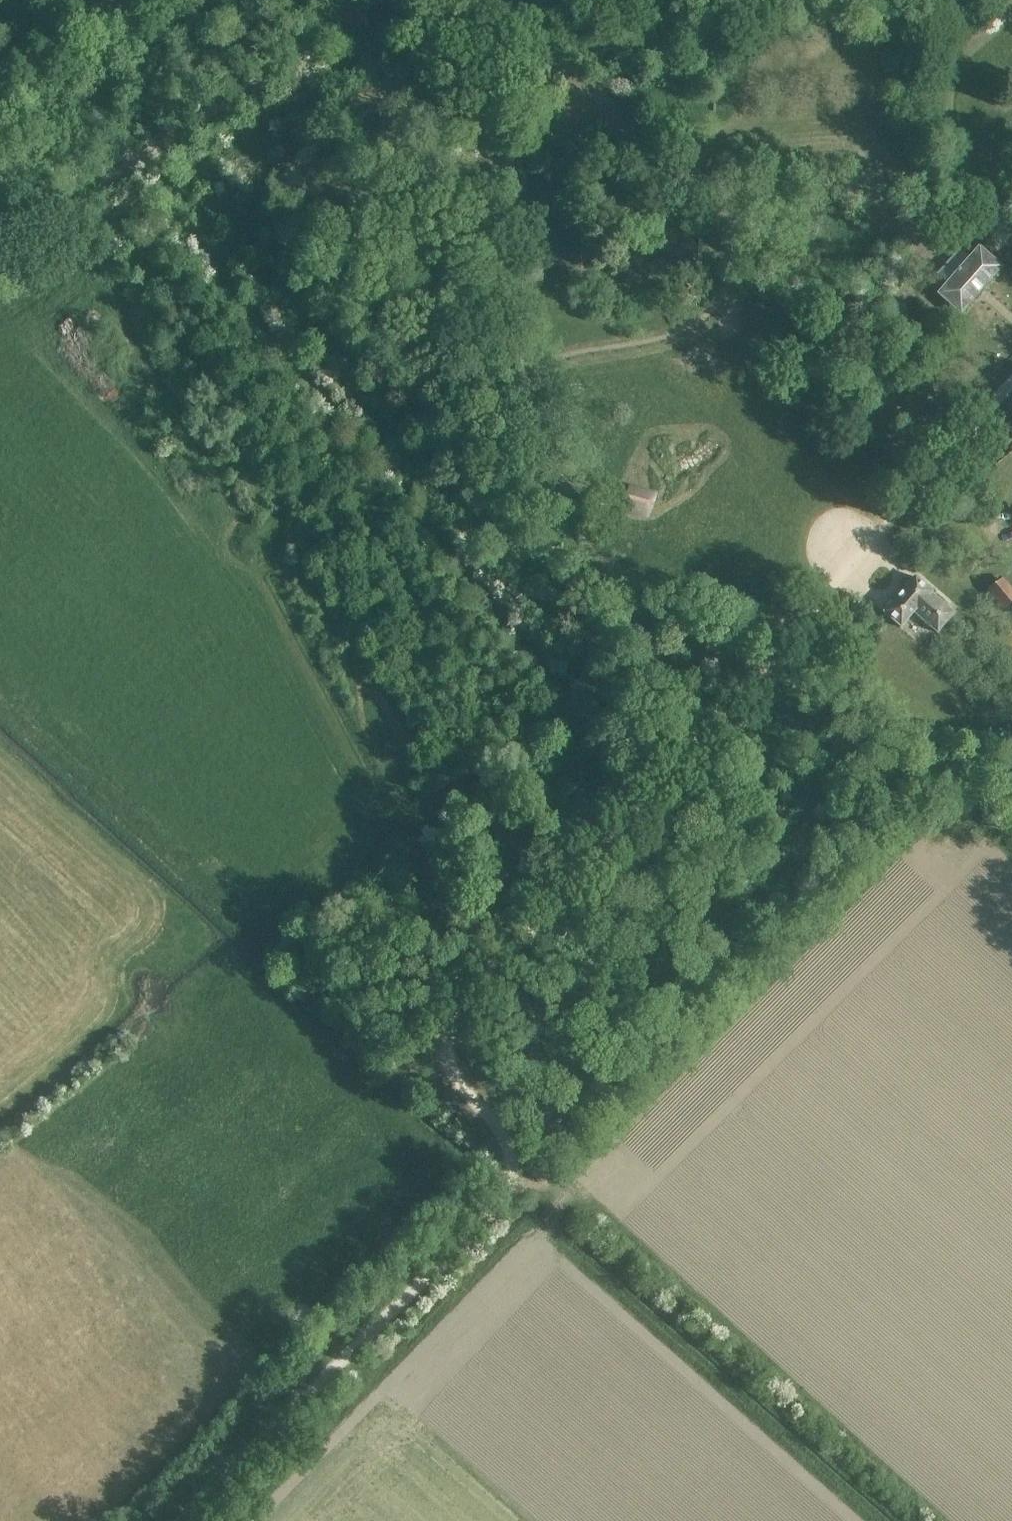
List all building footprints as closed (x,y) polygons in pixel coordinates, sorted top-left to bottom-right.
[(961,316),(1002,269),(979,248),(937,295),(961,316)] [(623,510),(653,513),(656,490),(626,487),(623,510)] [(937,634),(955,613),(931,592),(932,590),(916,576),(883,612),(899,627),(913,612),(937,634)] [(1004,578),(987,593),(1005,614),(1011,608),(1011,588),(1004,578)]
